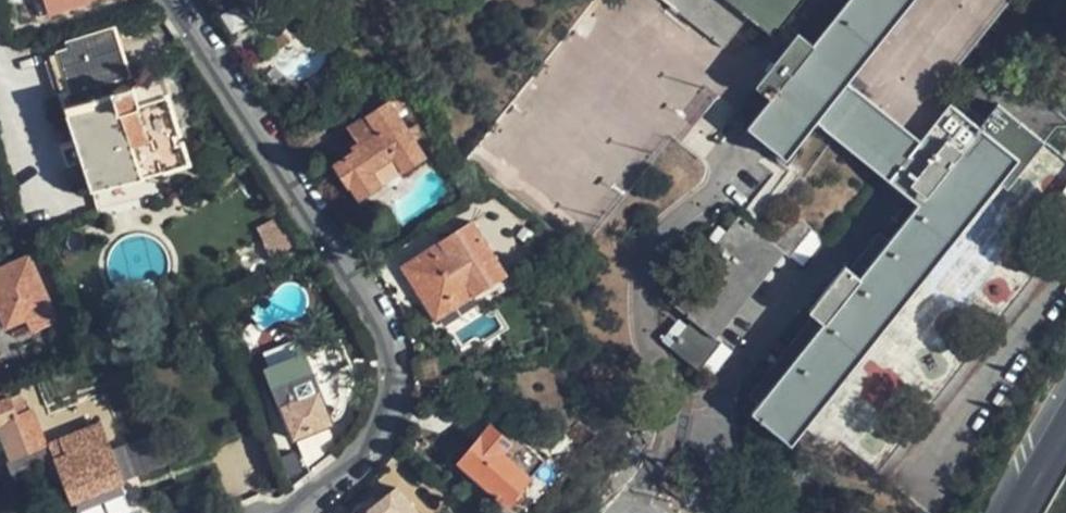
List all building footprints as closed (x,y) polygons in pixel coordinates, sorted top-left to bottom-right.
[(39,21),(83,8),(81,3),(91,0),(33,0),(39,21)] [(721,57),(749,26),(773,45),(810,0),(654,0),(721,57)] [(986,126),(980,134),(966,122),(953,111),(922,149),(852,90),(925,0),(857,0),(813,54),(797,42),(755,93),(771,106),(747,137),(786,168),(818,132),(915,211),(857,286),(841,274),(806,318),(820,329),(750,421),(793,453),(995,192),(1004,198),(1041,152),(996,115),(986,126)] [(99,99),(95,86),(125,77),(111,32),(66,44),(68,51),(48,57),(59,95),(54,97),(67,142),(58,145),(65,166),(73,164),(84,194),(158,171),(149,140),(145,142),(130,90),(99,99)] [(392,159),(400,172),(420,159),(411,144),(402,130),(386,104),(364,118),(374,133),(355,145),(349,149),(351,153),(330,167),(344,190),(347,188),(356,202),(377,187),(368,173),(392,159)] [(980,134),(986,126),(973,114),(966,122),(980,134)] [(374,133),(364,118),(346,130),(355,145),(374,133)] [(402,130),(411,144),(419,139),(411,125),(402,130)] [(377,187),(400,172),(392,159),(368,173),(377,187)] [(711,344),(780,257),(788,263),(811,234),(788,215),(765,244),(736,222),(667,308),(691,328),(668,356),(696,377),(718,349),(711,344)] [(431,322),(501,276),(468,223),(398,269),(431,322)] [(25,257),(0,268),(0,325),(2,331),(24,322),(28,334),(54,322),(25,257)] [(328,374),(339,371),(348,367),(339,339),(261,366),(264,376),(274,404),(286,439),(330,424),(322,402),(335,397),(328,374)] [(346,391),(339,371),(328,374),(335,397),(322,402),(330,424),(337,419),(346,391)] [(264,408),(274,404),(264,376),(253,380),(264,408)] [(3,465),(30,455),(42,450),(21,396),(8,401),(3,390),(0,391),(0,457),(3,465)] [(528,477),(501,453),(510,442),(488,424),(454,462),(507,507),(520,494),(517,489),(528,477)] [(52,460),(69,503),(114,486),(119,484),(95,427),(57,441),(63,456),(52,460)] [(30,455),(3,465),(6,473),(9,484),(37,473),(30,455)] [(69,503),(73,512),(79,512),(119,498),(114,486),(69,503)] [(392,490),(364,512),(410,512),(392,490)]
